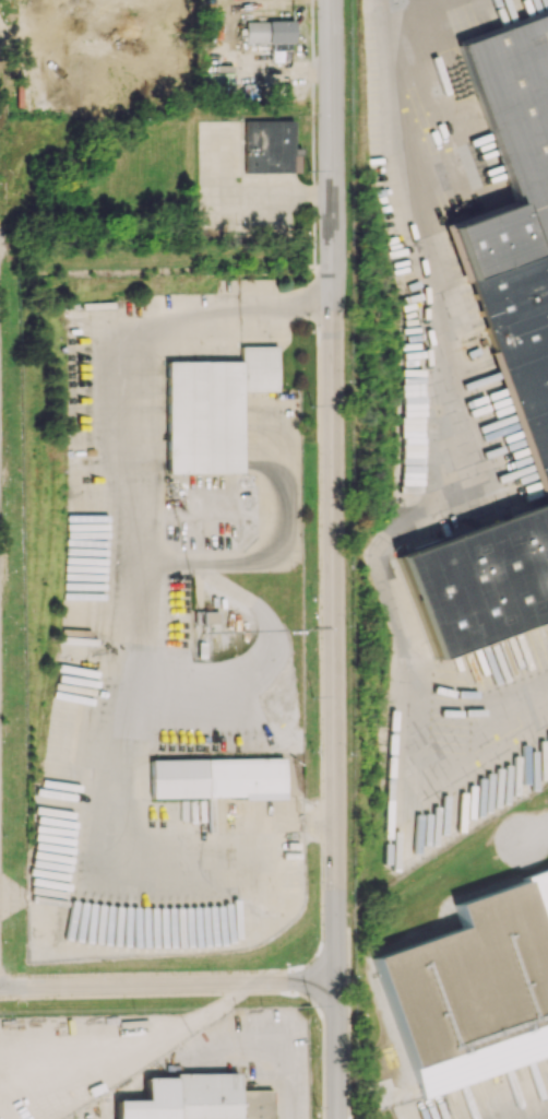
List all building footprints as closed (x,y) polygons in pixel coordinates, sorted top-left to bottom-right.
[(433,656),(547,614),(547,13),(457,45),(514,201),(444,226),(544,500),(396,554),(433,656)] [(246,21),(246,43),(292,42),(292,20),(246,21)] [(293,120),(244,121),(244,173),(300,172),(300,147),(293,147),(293,120)] [(167,473),(241,473),(241,391),(278,391),(277,346),(240,346),(240,361),(166,362),(167,473)] [(219,612),(203,611),(203,623),(218,623),(219,612)] [(284,797),(283,758),(149,760),(150,799),(284,797)] [(420,1095),(547,1050),(547,869),(452,902),(460,924),(371,955),(420,1095)] [(272,1089),(238,1090),(238,1073),(173,1073),(173,1077),(145,1078),(145,1100),(116,1100),(116,1118),(272,1118),(272,1089)]
